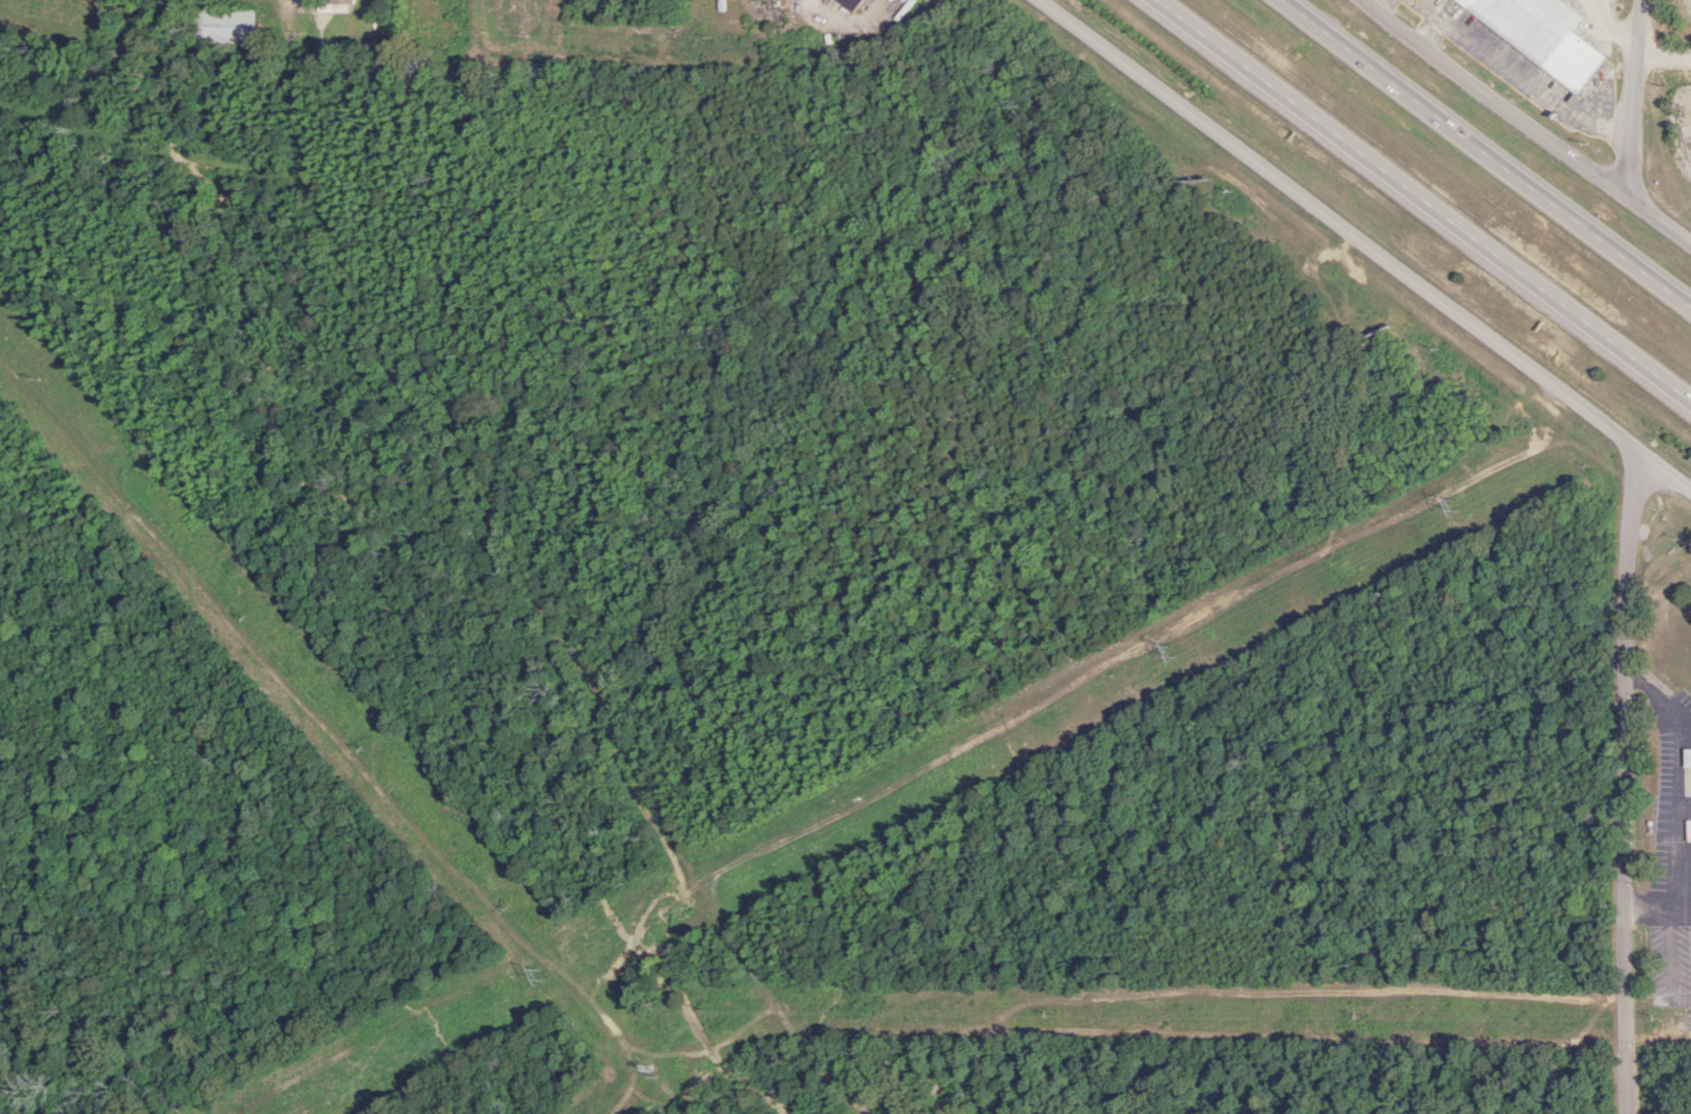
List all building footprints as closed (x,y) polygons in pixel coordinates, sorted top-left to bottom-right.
[(850,12),(859,0),(833,0),(850,12)] [(1577,95),(1605,59),(1570,32),(1581,17),(1559,0),(1471,0),(1463,10),(1577,95)] [(252,9),(192,9),(192,44),(252,44),(252,9)] [(1682,751),(1682,768),(1690,768),(1690,751),(1682,751)]
